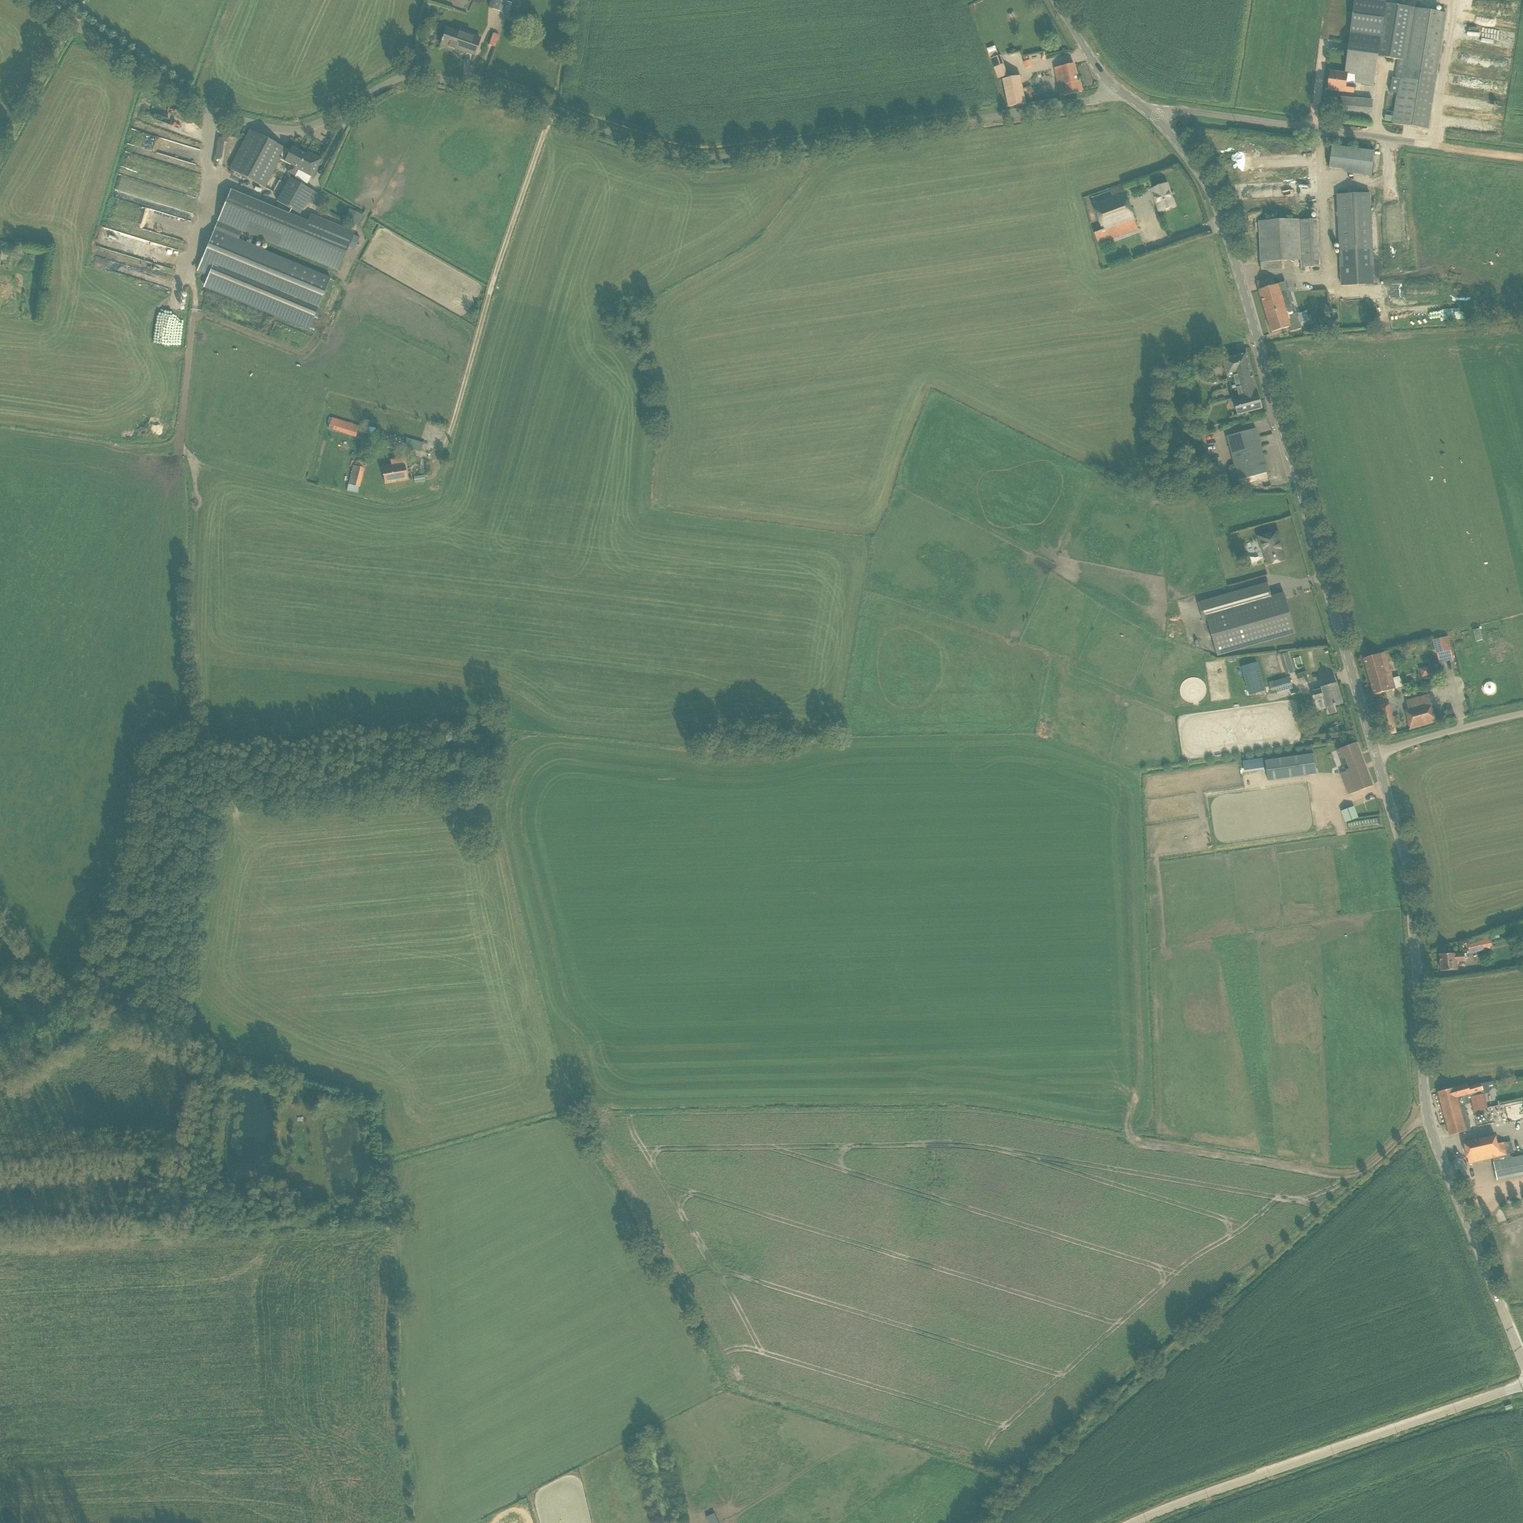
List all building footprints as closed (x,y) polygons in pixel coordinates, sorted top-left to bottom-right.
[(492,9),(508,14),(511,5),(519,7),(520,1),(516,0),(495,0),(492,9)] [(1345,73),(1356,74),(1355,82),(1374,85),(1377,57),(1386,3),(1386,2),(1374,0),(1354,0),(1351,21),(1345,73)] [(1411,8),(1386,3),(1377,57),(1398,59),(1403,60),(1411,8)] [(1392,77),(1390,92),(1398,93),(1393,123),(1427,129),(1429,119),(1446,13),(1415,8),(1411,8),(1403,60),(1398,59),(1397,68),(1395,78),(1392,77)] [(443,39),(442,38),(441,40),(442,40),(440,45),(449,48),(449,46),(474,55),(480,38),(465,33),(465,35),(446,29),(443,39)] [(492,33),(488,45),(495,47),(499,35),(492,33)] [(990,59),(998,79),(1008,76),(1000,55),(990,59)] [(1032,66),(1029,59),(1028,60),(1027,56),(1023,58),(1025,61),(1023,62),(1026,68),(1032,66)] [(1055,68),(1061,96),(1082,92),(1080,81),(1077,81),(1074,64),(1055,68)] [(1330,71),(1327,90),(1354,93),(1355,82),(1356,74),(1345,73),(1334,71),(1330,71)] [(1021,76),(1003,80),(1008,107),(1026,103),(1021,76)] [(1340,97),(1338,114),(1338,120),(1370,123),(1373,100),(1340,97)] [(247,135),(229,169),(265,187),(280,159),(290,164),(287,172),(295,176),(298,170),(305,173),(312,177),(321,159),(315,156),(307,151),(305,154),(292,147),(290,150),(285,148),(250,130),(247,135)] [(1332,146),(1329,167),(1371,173),(1374,151),(1332,146)] [(290,177),(276,200),(300,214),(309,200),(319,206),(324,197),(320,195),(290,177)] [(1151,189),(1159,211),(1175,206),(1167,184),(1151,189)] [(1095,234),(1098,244),(1138,229),(1122,186),(1091,197),(1103,231),(1095,234)] [(1130,204),(1146,201),(1144,193),(1129,196),(1130,204)] [(1369,193),(1337,194),(1341,277),(1341,285),(1373,284),(1369,193)] [(227,197),(217,221),(246,233),(256,209),(227,197)] [(161,211),(153,220),(161,227),(169,218),(161,211)] [(1317,219),(1269,221),(1259,222),(1261,270),(1282,269),(1282,259),(1301,258),(1301,267),(1319,267),(1317,219)] [(304,229),(294,252),(338,271),(348,248),(351,240),(307,222),(304,229)] [(216,223),(197,270),(208,275),(204,286),(309,329),(313,318),(330,278),(235,239),(238,232),(216,223)] [(108,240),(110,234),(99,230),(97,237),(108,240)] [(142,234),(143,243),(160,243),(160,234),(142,234)] [(1271,278),(1266,279),(1257,282),(1272,332),(1278,330),(1290,327),(1291,331),(1301,328),(1296,313),(1295,313),(1288,290),(1286,291),(1285,288),(1287,287),(1285,281),(1275,284),(1274,279),(1271,278)] [(1246,352),(1237,355),(1221,359),(1237,415),(1262,409),(1246,352)] [(331,417),(328,429),(356,437),(357,431),(359,425),(331,417)] [(1256,429),(1227,437),(1236,470),(1227,472),(1230,481),(1239,480),(1240,486),(1269,478),(1256,429)] [(410,440),(406,438),(403,447),(421,452),(423,443),(410,440)] [(391,464),(382,466),(383,473),(384,482),(407,479),(404,459),(404,458),(390,460),(391,464)] [(359,487),(365,461),(358,459),(356,464),(353,463),(348,484),(359,487)] [(1281,544),(1277,531),(1258,536),(1263,553),(1264,552),(1268,565),(1285,560),(1280,544),(1281,544)] [(1295,633),(1284,592),(1271,596),(1268,583),(1198,603),(1203,620),(1207,619),(1217,655),(1295,633)] [(1436,654),(1451,650),(1448,636),(1433,640),(1436,654)] [(1294,673),(1288,653),(1283,654),(1289,674),(1294,673)] [(1382,653),(1372,655),(1363,658),(1372,694),(1394,689),(1391,675),(1388,676),(1382,653)] [(1311,661),(1306,663),(1310,676),(1315,675),(1311,661)] [(1266,691),(1257,662),(1240,667),(1243,676),(1249,696),(1266,691)] [(1416,676),(1424,674),(1421,664),(1413,667),(1416,676)] [(1289,676),(1268,683),(1271,691),(1276,689),(1277,693),(1293,688),(1289,676)] [(1322,689),(1310,692),(1311,698),(1313,697),(1314,701),(1321,699),(1325,715),(1335,712),(1334,706),(1343,703),(1337,683),(1321,687),(1322,689)] [(1405,711),(1407,719),(1410,729),(1436,722),(1428,696),(1406,702),(1409,710),(1405,711)] [(1376,706),(1383,736),(1396,732),(1389,703),(1376,706)] [(1348,795),(1373,786),(1357,742),(1337,750),(1340,758),(1339,759),(1344,772),(1340,774),(1348,795)] [(1314,754),(1304,756),(1265,762),(1268,781),(1317,773),(1314,754)] [(1242,762),(1244,771),(1264,768),(1262,759),(1242,762)] [(1354,807),(1345,810),(1341,811),(1346,823),(1358,818),(1354,807)] [(1467,941),(1469,950),(1470,953),(1483,950),(1483,948),(1491,946),(1489,936),(1473,939),(1474,940),(1467,941)] [(1465,959),(1467,958),(1467,953),(1465,953),(1455,954),(1454,953),(1440,954),(1441,971),(1457,970),(1457,961),(1465,961),(1465,959)] [(1469,1083),(1447,1089),(1438,1092),(1449,1135),(1471,1129),(1465,1104),(1469,1103),(1468,1097),(1469,1096),(1473,1111),(1487,1108),(1484,1093),(1481,1083),(1470,1086),(1469,1083)] [(1517,1117),(1515,1096),(1494,1098),(1494,1105),(1500,1104),(1502,1119),(1517,1117)] [(1494,1135),(1473,1140),(1464,1142),(1468,1160),(1469,1164),(1508,1155),(1505,1141),(1496,1143),(1494,1135)] [(1511,1158),(1493,1162),(1497,1180),(1522,1174),(1522,1156),(1511,1158)]
